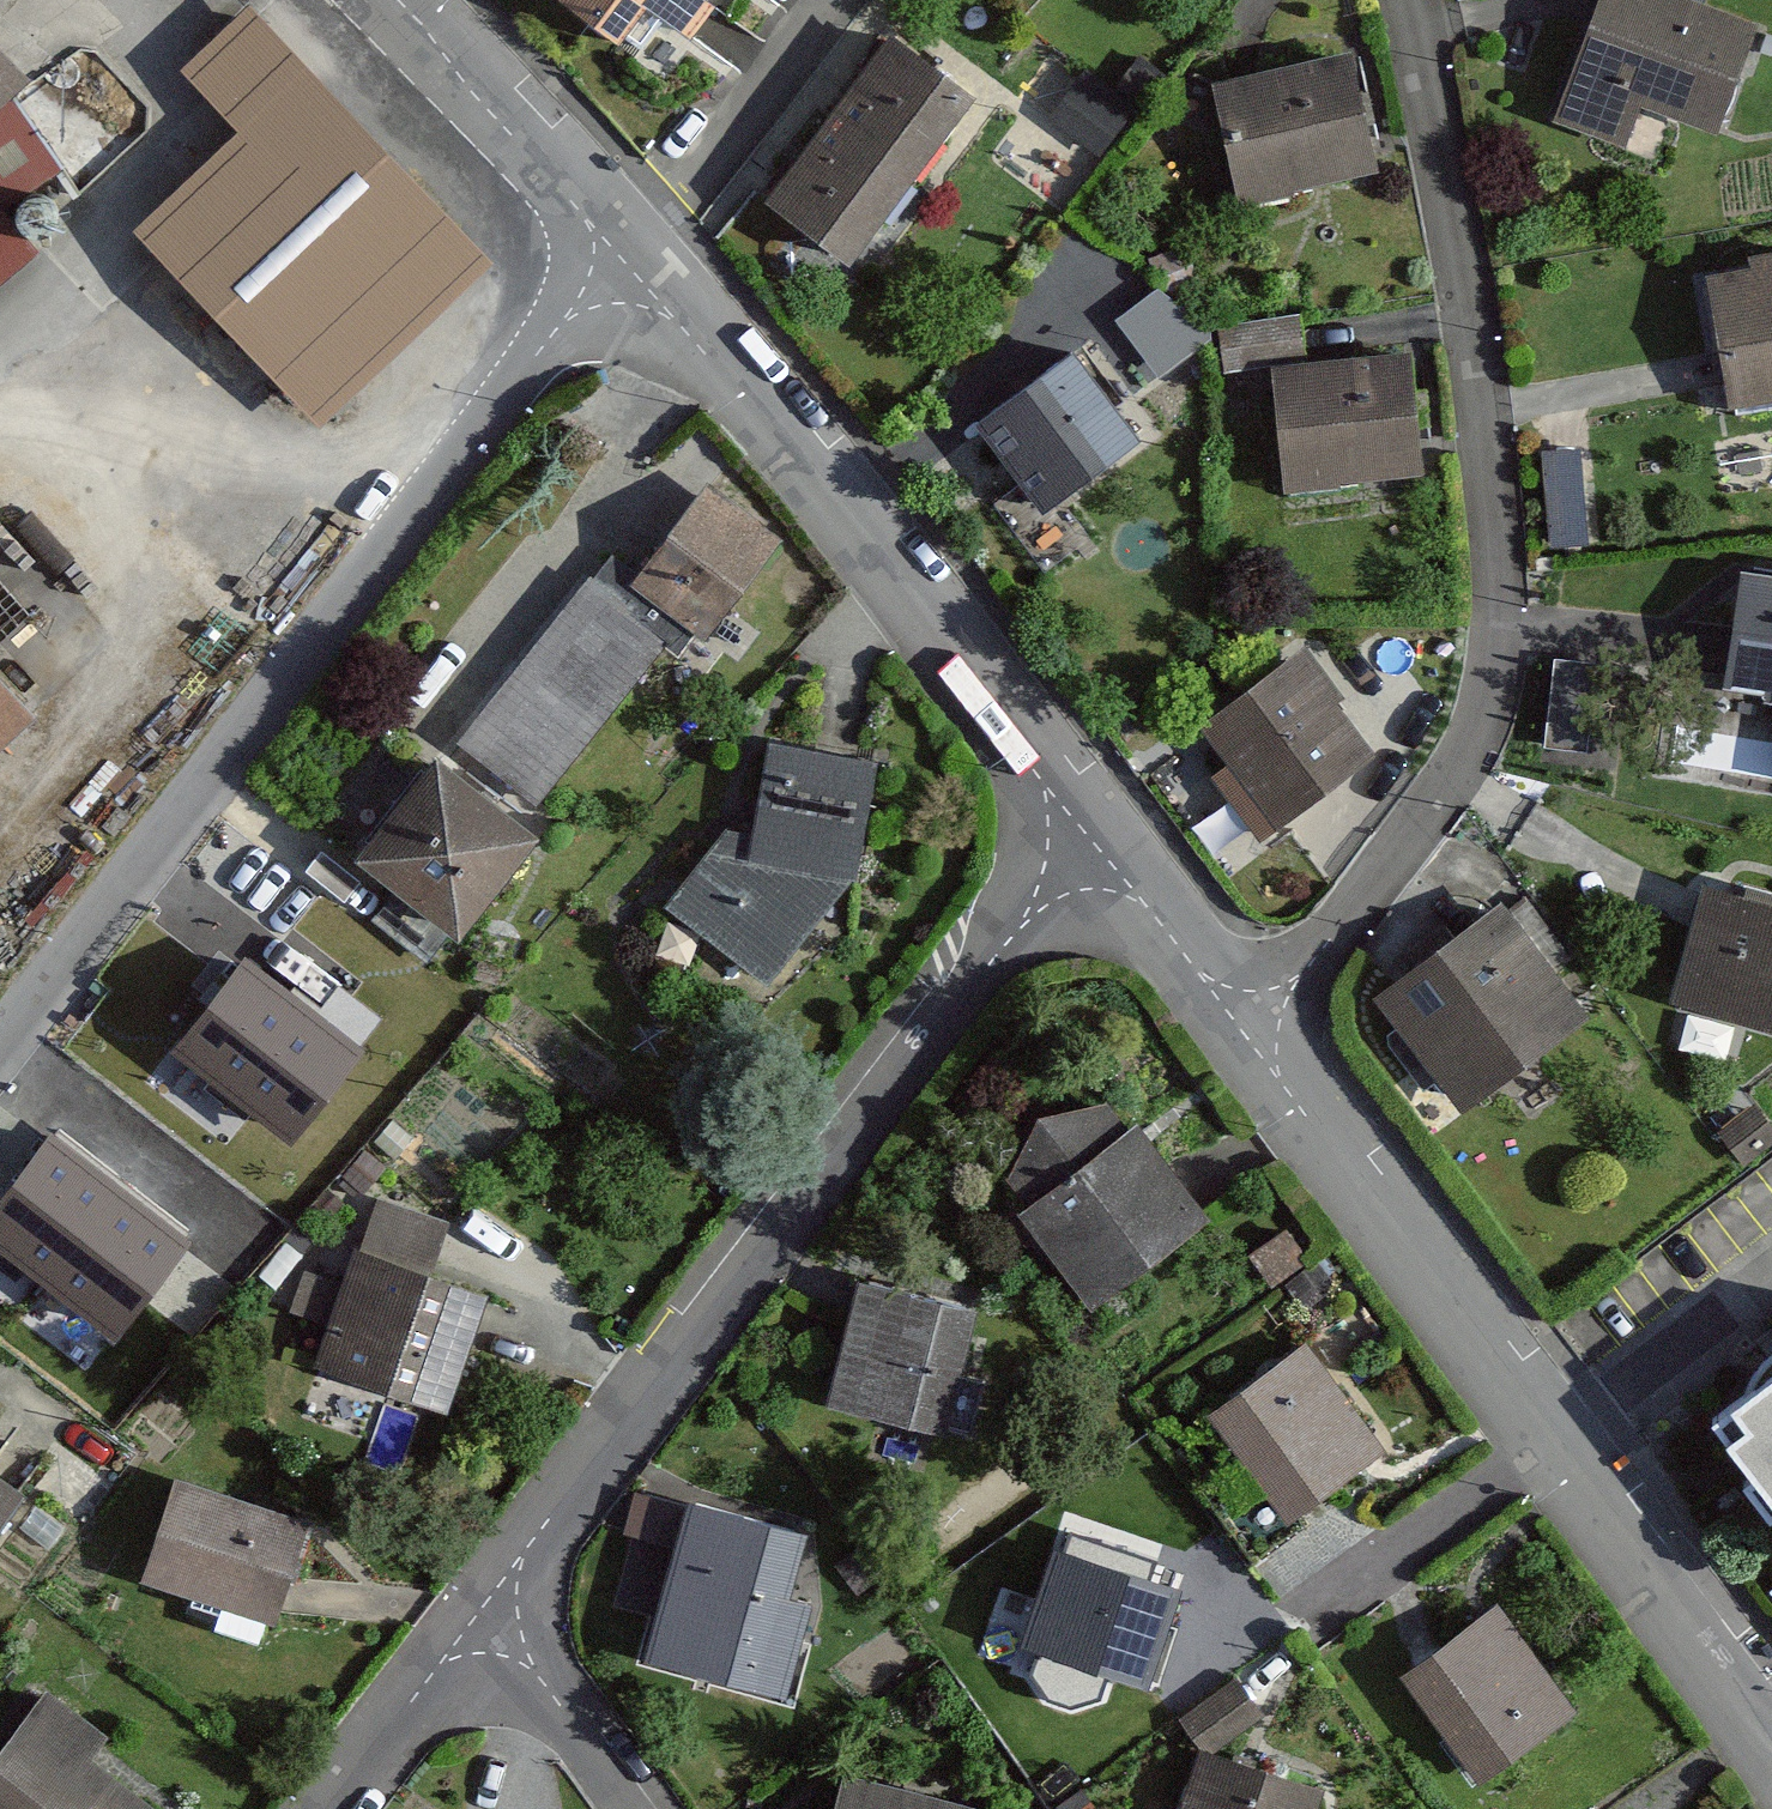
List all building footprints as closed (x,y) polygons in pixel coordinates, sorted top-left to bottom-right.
[(635,49),(664,12),(689,30),(708,6),(700,0),(570,0),(635,49)] [(1555,119),(1622,143),(1638,99),(1715,127),(1753,23),(1704,6),(1700,4),(1689,0),(1598,0),(1555,119)] [(487,260),(246,7),(181,68),(239,129),(133,229),(316,422),(487,260)] [(890,37),(831,116),(909,173),(968,94),(890,37)] [(1346,51),(1213,82),(1240,198),(1373,167),(1346,51)] [(1140,52),(1117,85),(1141,102),(1164,69),(1140,52)] [(1133,104),(1086,69),(1050,116),(1098,151),(1133,104)] [(62,168),(8,103),(0,107),(0,208),(62,168)] [(831,116),(769,200),(847,257),(909,173),(831,116)] [(14,209),(17,223),(33,232),(49,224),(52,211),(47,200),(36,194),(22,197),(14,209)] [(35,254),(0,211),(0,282),(35,254)] [(1185,244),(1151,257),(1161,284),(1173,296),(1200,286),(1185,244)] [(1710,276),(1729,401),(1771,395),(1771,253),(1748,256),(1750,270),(1710,276)] [(1158,291),(1119,322),(1159,375),(1213,334),(1158,291)] [(1297,317),(1222,324),(1226,366),(1301,359),(1299,338),(1297,317)] [(1138,438),(1072,353),(979,425),(1045,510),(1138,438)] [(1403,356),(1274,364),(1281,484),(1411,476),(1403,356)] [(1560,446),(1541,448),(1552,544),(1592,540),(1581,443),(1560,446)] [(607,557),(587,583),(663,642),(673,649),(690,627),(701,636),(778,536),(708,482),(634,578),(607,557)] [(1742,575),(1732,650),(1728,681),(1763,686),(1761,698),(1771,700),(1771,579),(1742,575)] [(663,642),(587,583),(463,744),(540,802),(663,642)] [(1597,658),(1553,653),(1543,742),(1586,747),(1597,658)] [(1369,752),(1292,654),(1199,727),(1276,825),(1369,752)] [(0,679),(0,740),(30,711),(0,679)] [(768,982),(852,874),(870,760),(767,742),(752,833),(721,830),(667,906),(768,982)] [(533,832),(432,757),(357,858),(398,888),(449,926),(457,933),(533,832)] [(1702,884),(1690,928),(1671,996),(1676,997),(1771,1023),(1771,891),(1745,884),(1742,895),(1728,891),(1702,884)] [(449,926),(398,888),(372,923),(423,961),(449,926)] [(1508,920),(1494,903),(1393,984),(1375,998),(1397,1025),(1465,1109),(1477,1099),(1537,1050),(1583,1014),(1553,977),(1562,969),(1578,956),(1533,900),(1508,920)] [(184,1032),(303,1121),(351,1057),(233,968),(184,1032)] [(1092,1304),(1207,1215),(1135,1122),(1125,1130),(1102,1101),(1063,1112),(1030,1138),(1007,1177),(1029,1205),(1020,1212),(1092,1304)] [(111,1190),(41,1136),(0,1189),(0,1242),(44,1277),(111,1190)] [(186,1249),(111,1190),(44,1277),(119,1335),(186,1249)] [(484,1292),(353,1249),(316,1363),(447,1406),(484,1292)] [(973,1307),(858,1281),(829,1403),(974,1436),(985,1386),(956,1379),(973,1307)] [(1380,1448),(1302,1341),(1207,1410),(1241,1457),(1199,1487),(1252,1559),(1306,1520),(1297,1508),(1380,1448)] [(1719,1420),(1771,1487),(1771,1378),(1719,1420)] [(20,1490),(0,1475),(0,1516),(20,1490)] [(301,1516),(175,1479),(145,1578),(272,1616),(278,1595),(301,1516)] [(797,1532),(687,1506),(658,1628),(789,1659),(803,1600),(782,1595),(797,1532)] [(1172,1586),(1049,1545),(1007,1674),(1058,1691),(1070,1654),(1141,1677),(1172,1586)] [(1496,1606),(1406,1671),(1484,1777),(1574,1711),(1496,1606)] [(1244,1674),(1189,1715),(1215,1751),(1271,1710),(1256,1689),(1244,1674)] [(43,1689),(0,1745),(0,1808),(157,1808),(85,1755),(102,1734),(43,1689)] [(1205,1750),(1186,1808),(1312,1808),(1319,1786),(1205,1750)] [(844,1773),(835,1808),(992,1808),(844,1773)]
